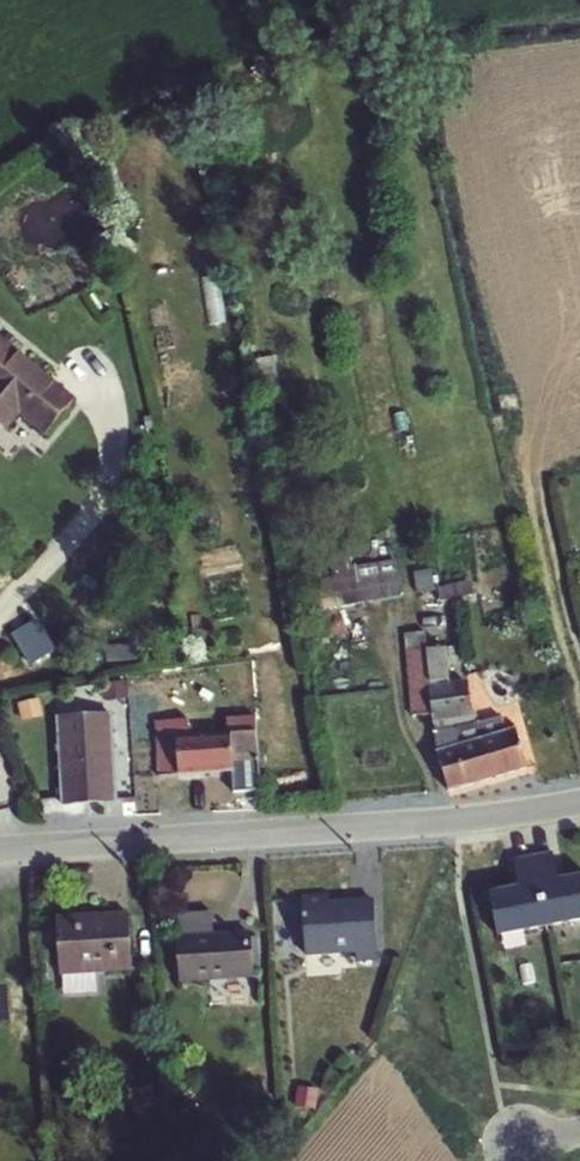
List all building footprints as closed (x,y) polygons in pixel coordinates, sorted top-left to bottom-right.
[(7,434),(19,419),(44,439),(76,401),(0,338),(0,429),(7,434)] [(401,559),(321,570),(327,605),(406,594),(401,559)] [(515,728),(504,731),(500,717),(476,722),(467,678),(451,679),(445,648),(429,648),(424,632),(402,636),(410,716),(431,718),(435,753),(448,792),(526,768),(515,728)] [(233,793),(261,791),(255,716),(191,720),(183,717),(182,709),(156,709),(154,730),(158,778),(177,776),(177,779),(231,775),(233,793)] [(117,805),(113,713),(55,717),(60,808),(117,805)] [(547,928),(579,921),(579,875),(559,879),(554,852),(533,856),(547,928)] [(547,928),(533,856),(511,860),(517,887),(488,893),(496,937),(547,928)] [(357,963),(378,961),(373,900),(330,904),(329,895),(300,898),(306,958),(356,954),(357,963)] [(59,976),(132,972),(128,912),(55,917),(59,976)] [(214,935),(213,914),(175,916),(179,986),(254,980),(250,933),(214,935)]
